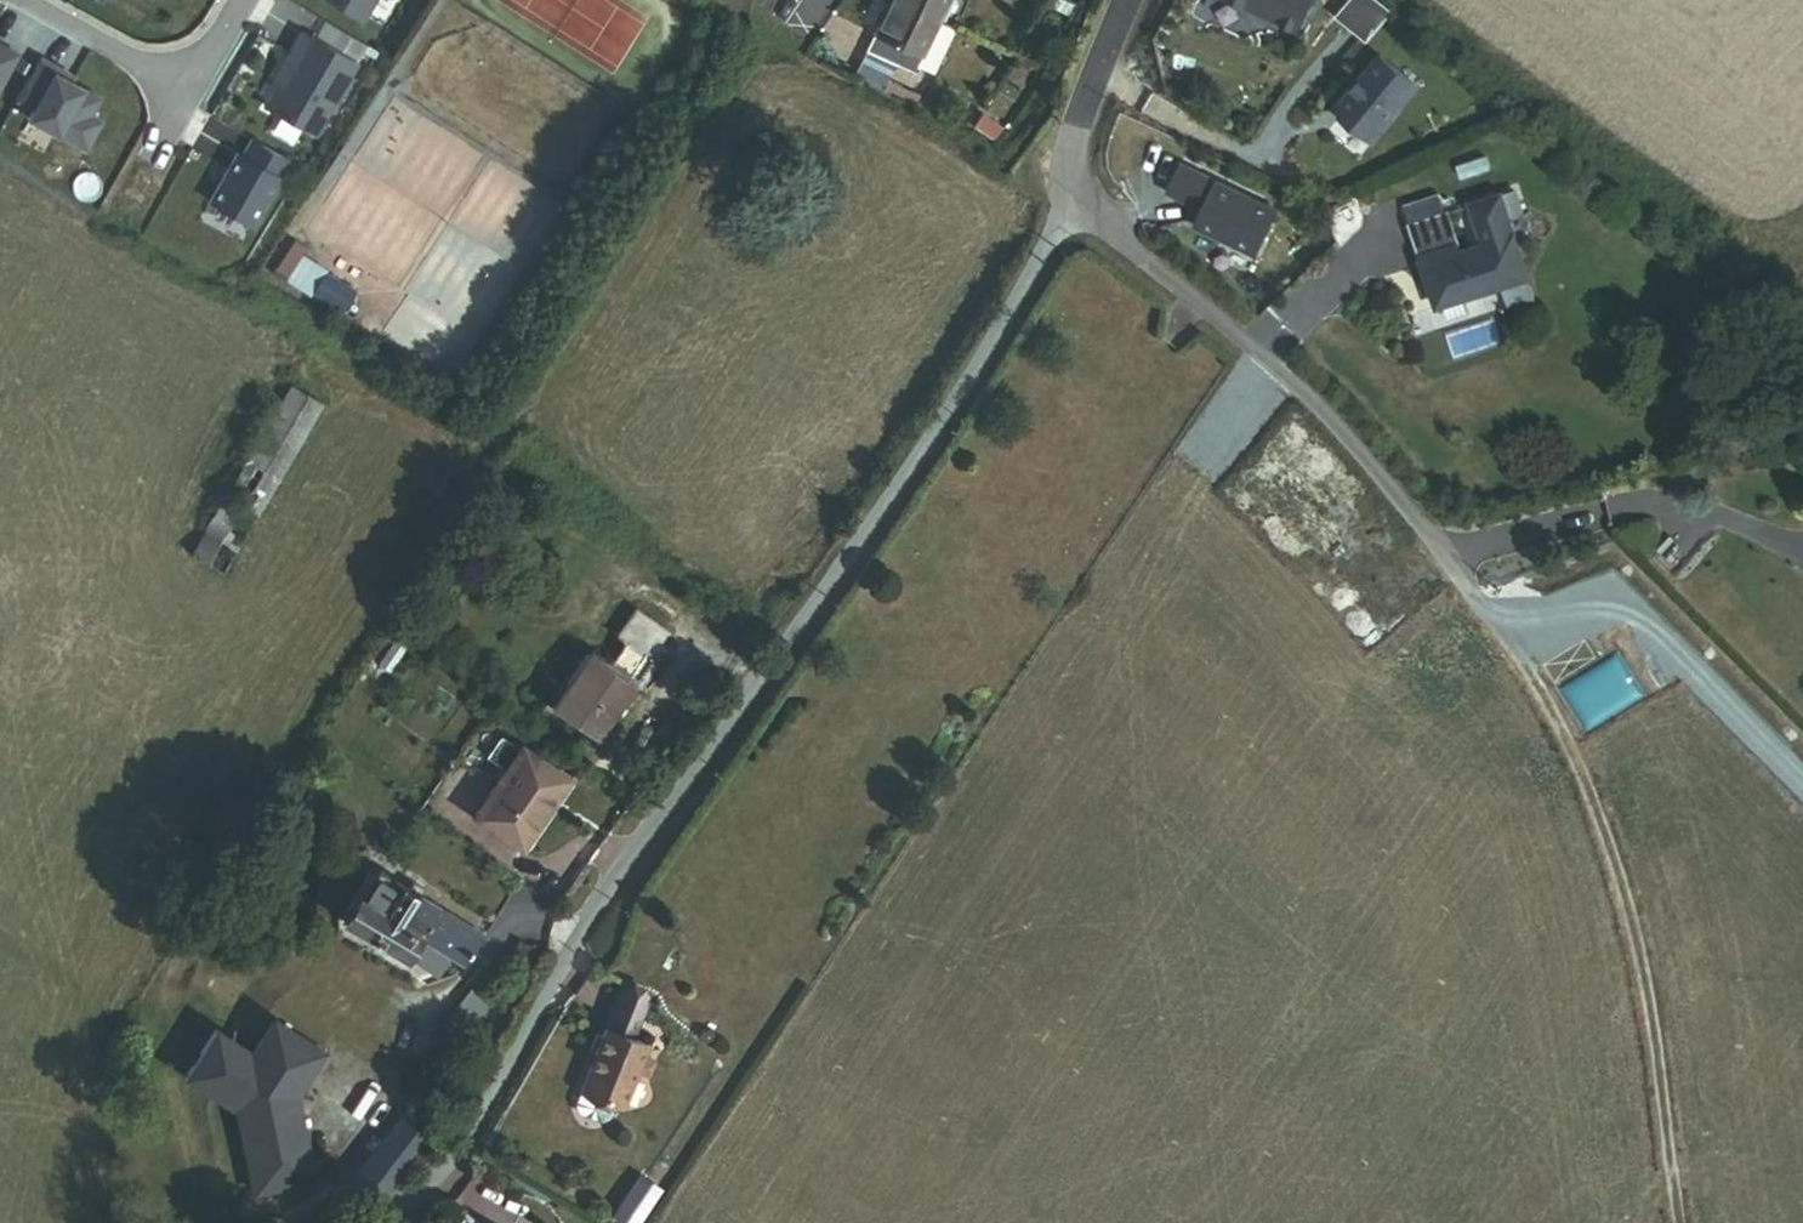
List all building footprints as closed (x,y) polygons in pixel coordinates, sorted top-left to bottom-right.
[(374,0),(333,0),(364,18),(374,0)] [(977,0),(914,0),(912,4),(962,30),(977,0)] [(1301,35),(1318,0),(1229,0),(1301,35)] [(1398,20),(1375,0),(1362,0),(1342,24),(1372,50),(1398,20)] [(896,36),(945,61),(962,30),(912,4),(896,36)] [(315,133),(356,61),(302,29),(290,51),(295,53),(279,80),(266,104),(315,133)] [(979,37),(962,30),(945,61),(966,61),(979,37)] [(940,72),(945,61),(896,36),(889,50),(920,66),(938,75),(940,72)] [(0,41),(0,82),(17,50),(0,41)] [(920,66),(889,50),(879,70),(910,86),(912,81),(920,66)] [(279,80),(295,53),(290,51),(274,78),(279,80)] [(58,66),(40,55),(16,97),(34,107),(30,115),(86,147),(102,118),(91,112),(100,96),(71,80),(55,71),(58,66)] [(1377,146),(1423,89),(1385,58),(1344,109),(1345,120),(1377,146)] [(966,61),(945,61),(940,72),(956,80),(966,61)] [(74,75),(58,66),(55,71),(71,80),(74,75)] [(944,97),(912,81),(910,86),(908,89),(940,105),(944,97)] [(253,224),(290,158),(253,137),(243,154),(237,151),(210,199),(253,224)] [(1260,259),(1281,215),(1186,170),(1173,197),(1208,214),(1200,230),(1260,259)] [(1425,310),(1517,285),(1495,204),(1469,211),(1478,246),(1452,253),(1443,218),(1404,228),(1425,310)] [(274,273),(342,313),(357,289),(289,248),(274,273)] [(189,553),(225,573),(323,402),(293,381),(189,553)] [(615,656),(642,675),(660,649),(633,630),(615,656)] [(559,697),(604,729),(642,675),(615,656),(597,643),(559,697)] [(483,804),(530,836),(576,770),(529,738),(483,804)] [(339,902),(346,907),(383,854),(376,849),(339,902)] [(466,959),(488,928),(426,884),(432,876),(419,867),(413,875),(383,854),(346,907),(408,951),(423,929),(466,959)] [(519,970),(527,974),(540,952),(518,940),(509,956),(523,963),(519,970)] [(295,1094),(325,1052),(275,1018),(252,1050),(218,1026),(187,1068),(235,1103),(248,1188),(308,1178),(295,1094)] [(615,1117),(633,1084),(641,1070),(646,1060),(606,1037),(574,1095),(575,1096),(567,1110),(570,1118),(591,1129),(599,1127),(607,1114),(615,1117)] [(642,1089),(650,1075),(641,1070),(633,1084),(642,1089)] [(345,1182),(376,1206),(428,1139),(397,1115),(345,1182)] [(661,1189),(638,1174),(611,1214),(624,1222),(638,1222),(661,1189)]
